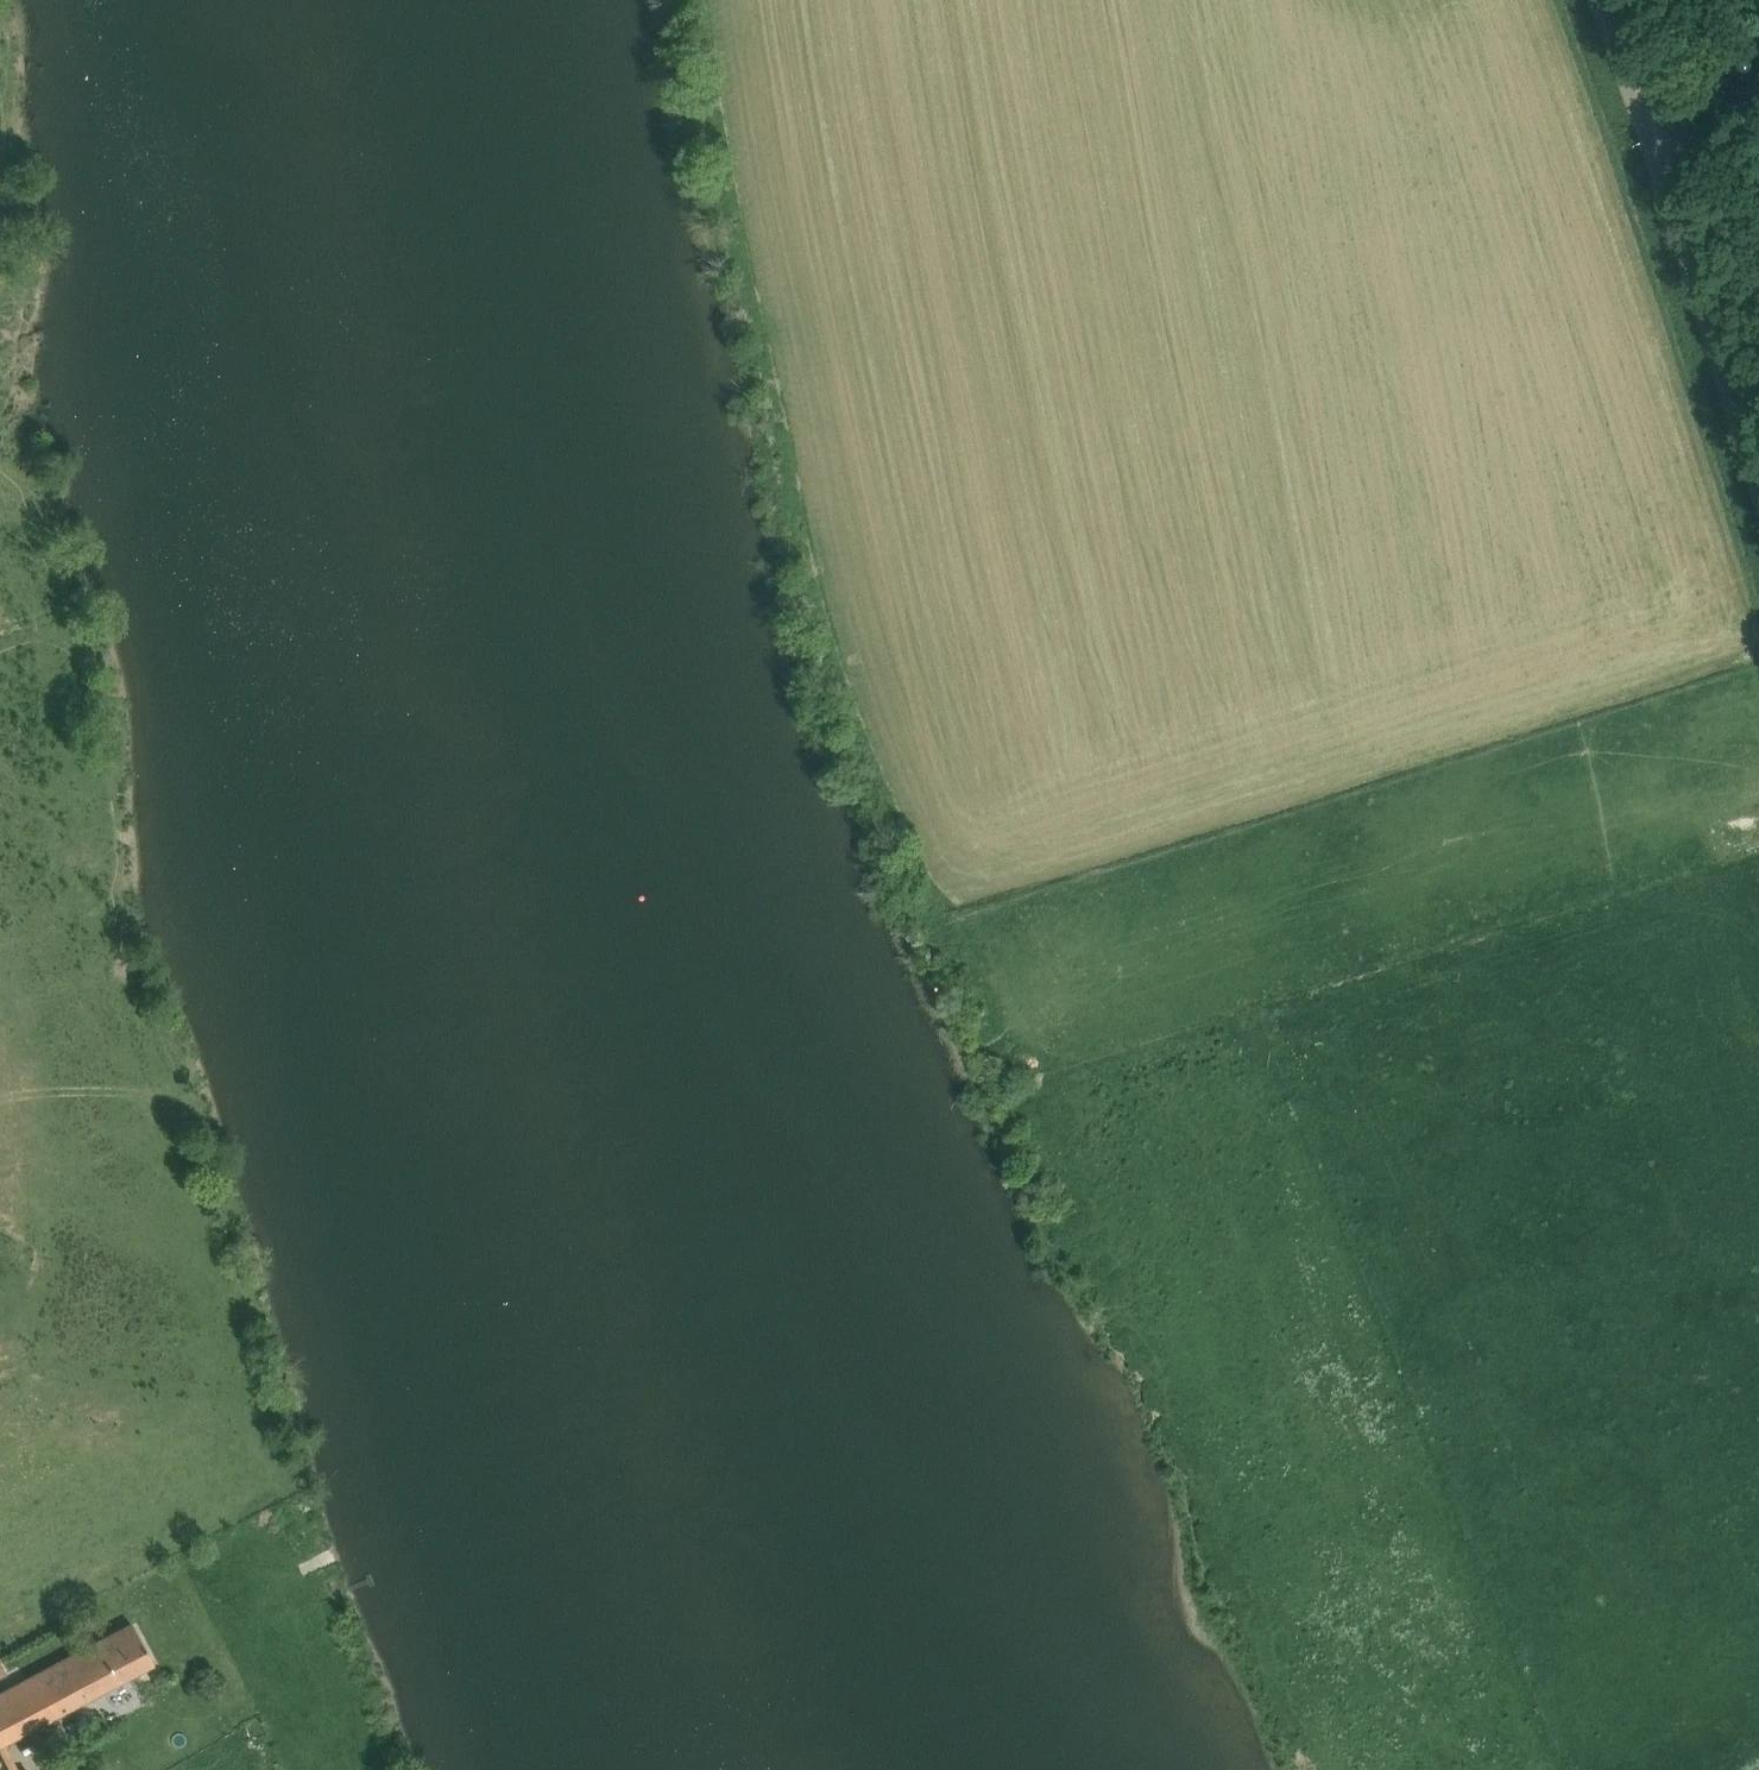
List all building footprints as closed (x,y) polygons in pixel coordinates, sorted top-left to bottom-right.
[(1746,26),(1723,34),(1726,41),(1748,34),(1746,26)] [(1736,102),(1730,105),(1740,128),(1758,120),(1758,78),(1731,90),(1736,102)] [(0,1695),(0,1744),(154,1665),(133,1626),(0,1695)]
